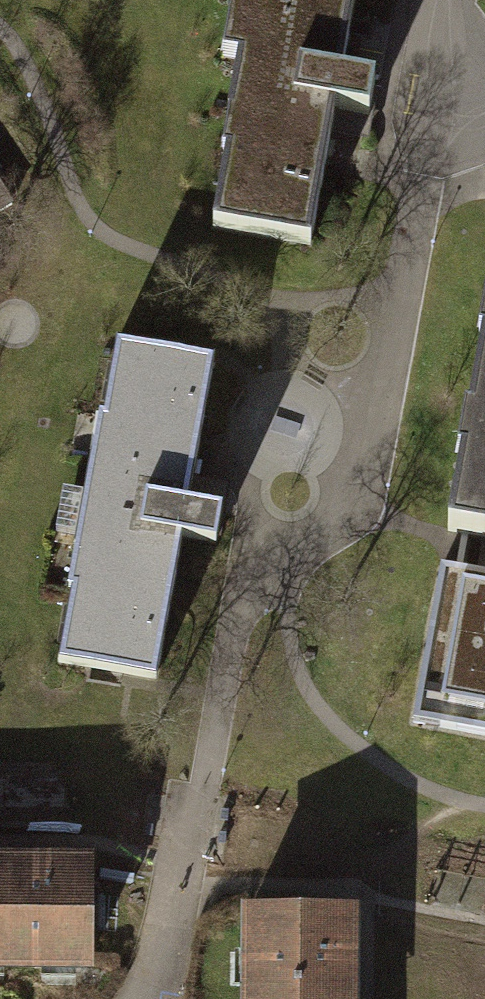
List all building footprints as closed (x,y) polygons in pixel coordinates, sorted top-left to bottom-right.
[(342,16),(252,0),(243,0),(222,116),(242,120),(236,154),(220,151),(206,230),(304,247),(325,133),(354,138),(364,84),(331,78),(342,16)] [(342,16),(345,0),(252,0),(342,16)] [(205,359),(106,342),(93,415),(109,418),(102,458),(84,455),(68,545),(87,548),(79,591),(64,588),(51,662),(143,678),(169,533),(209,540),(218,486),(183,480),(205,359)] [(483,343),(469,422),(484,424),(477,464),(461,461),(448,535),(453,536),(484,541),(484,344),(483,343)] [(413,723),(484,736),(484,578),(441,570),(413,723)] [(102,843),(0,842),(0,963),(101,964),(102,843)] [(359,896),(239,893),(237,998),(357,998),(359,896)]
